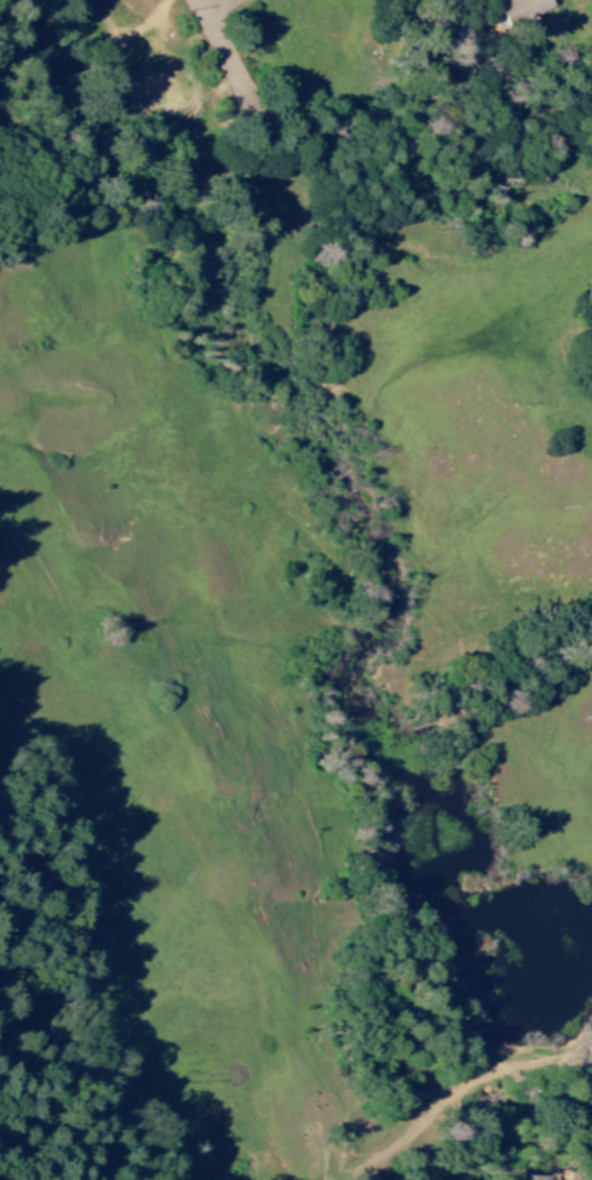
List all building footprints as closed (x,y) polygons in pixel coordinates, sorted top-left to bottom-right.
[(550,0),(507,0),(492,6),(501,29),(553,7),(550,0)]
